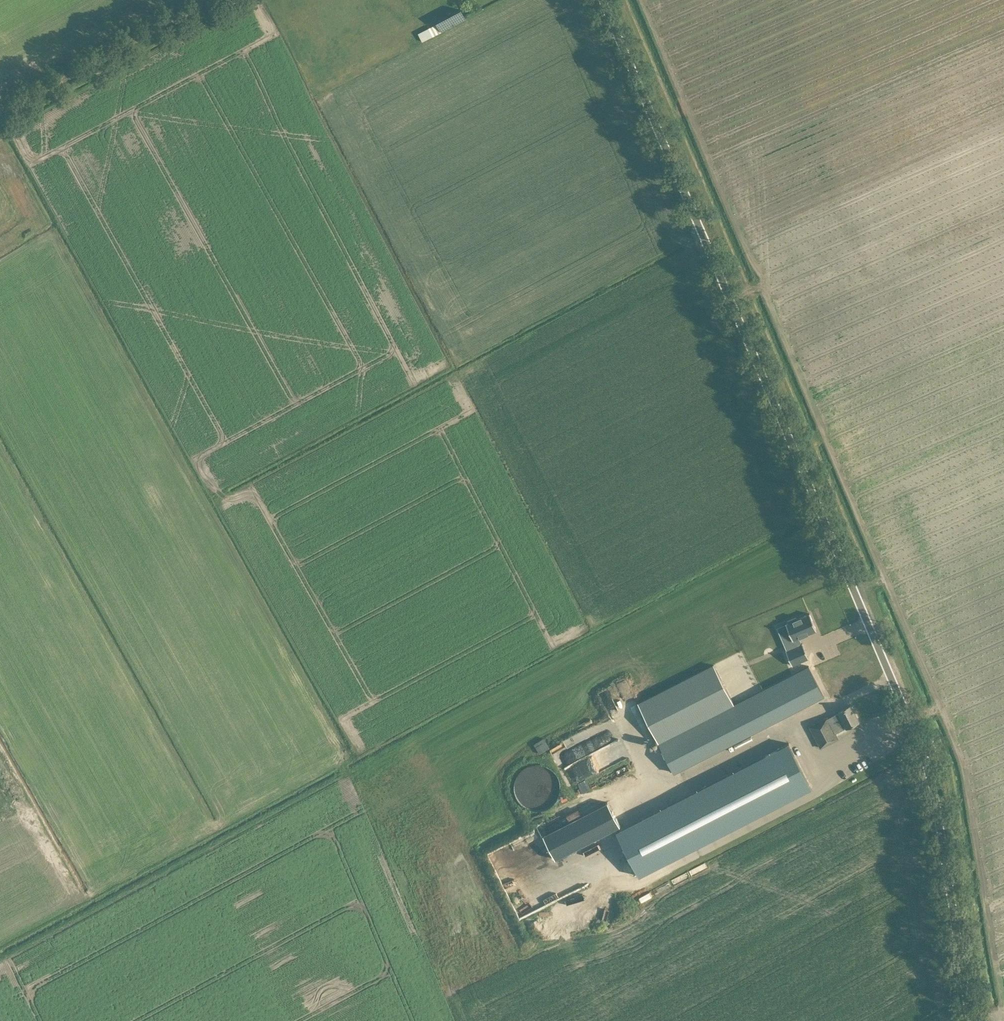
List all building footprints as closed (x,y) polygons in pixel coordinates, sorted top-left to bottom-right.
[(431,25),(416,31),(420,40),(464,21),(458,7),(429,20),(431,25)] [(795,646),(786,650),(792,665),(809,658),(803,643),(801,644),(799,637),(817,629),(810,613),(797,618),(796,617),(787,620),(788,622),(786,623),(795,646)] [(759,664),(764,674),(779,666),(773,656),(759,664)] [(638,703),(674,772),(764,726),(749,696),(734,704),(714,664),(638,703)] [(762,690),(749,696),(764,726),(778,719),(825,695),(810,665),(762,690)] [(644,674),(632,677),(636,689),(648,686),(644,674)] [(810,726),(821,747),(838,738),(836,732),(846,727),(847,727),(859,721),(851,705),(838,711),(839,712),(828,718),(827,717),(810,726)] [(643,817),(617,831),(639,875),(666,862),(812,787),(789,743),(643,817)] [(586,772),(572,760),(575,756),(570,751),(564,758),(572,765),(567,770),(578,781),(586,772)] [(525,798),(546,804),(555,772),(534,766),(532,773),(527,771),(523,785),(528,786),(525,798)] [(608,802),(543,835),(555,858),(619,825),(608,802)]
